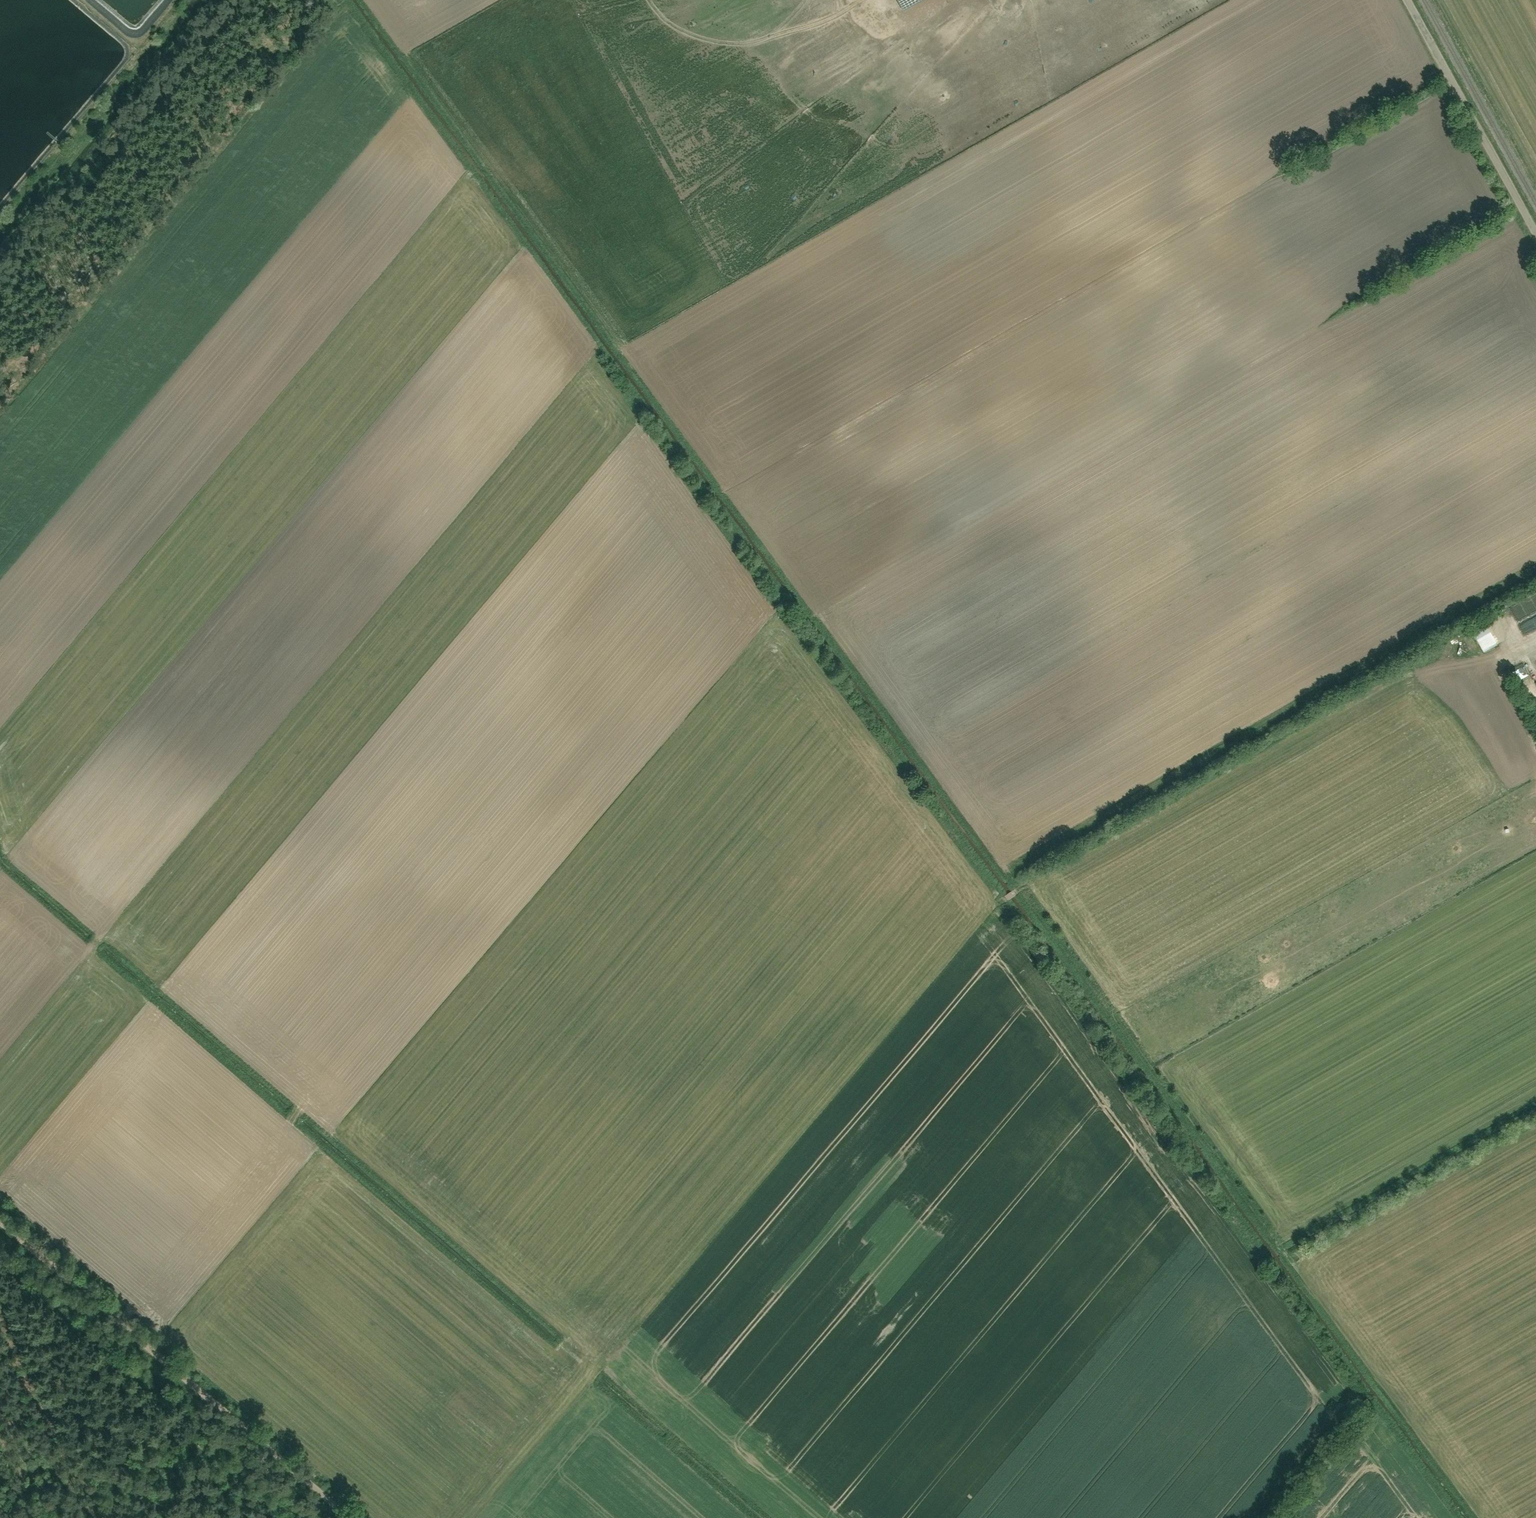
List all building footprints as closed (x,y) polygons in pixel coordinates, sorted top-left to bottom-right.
[(908,11),(928,0),(902,0),(908,11)] [(1487,651),(1501,643),(1488,620),(1474,627),(1487,651)]
